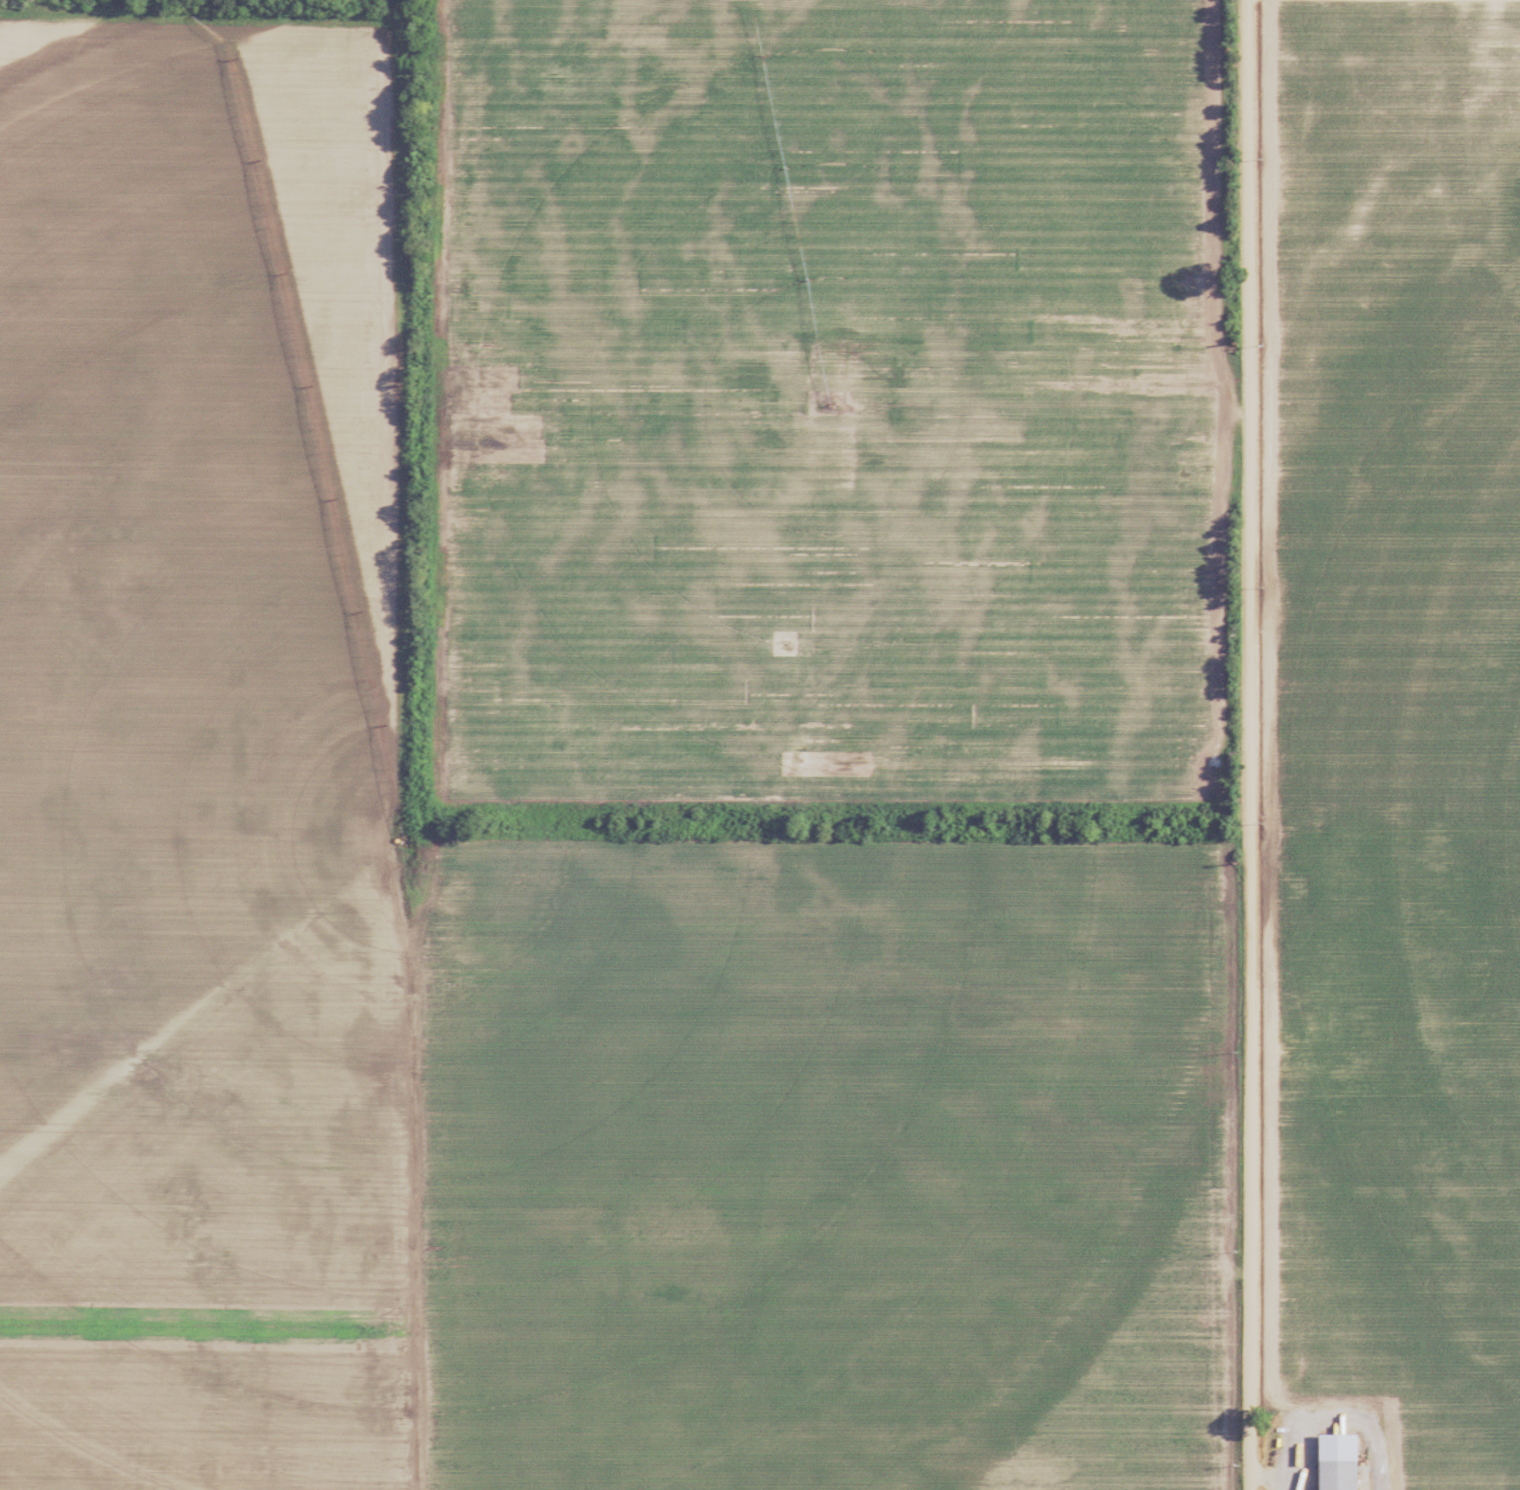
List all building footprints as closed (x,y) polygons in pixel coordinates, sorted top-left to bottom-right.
[(1354,1459),(1316,1459),(1316,1489),(1354,1489),(1354,1459)]
